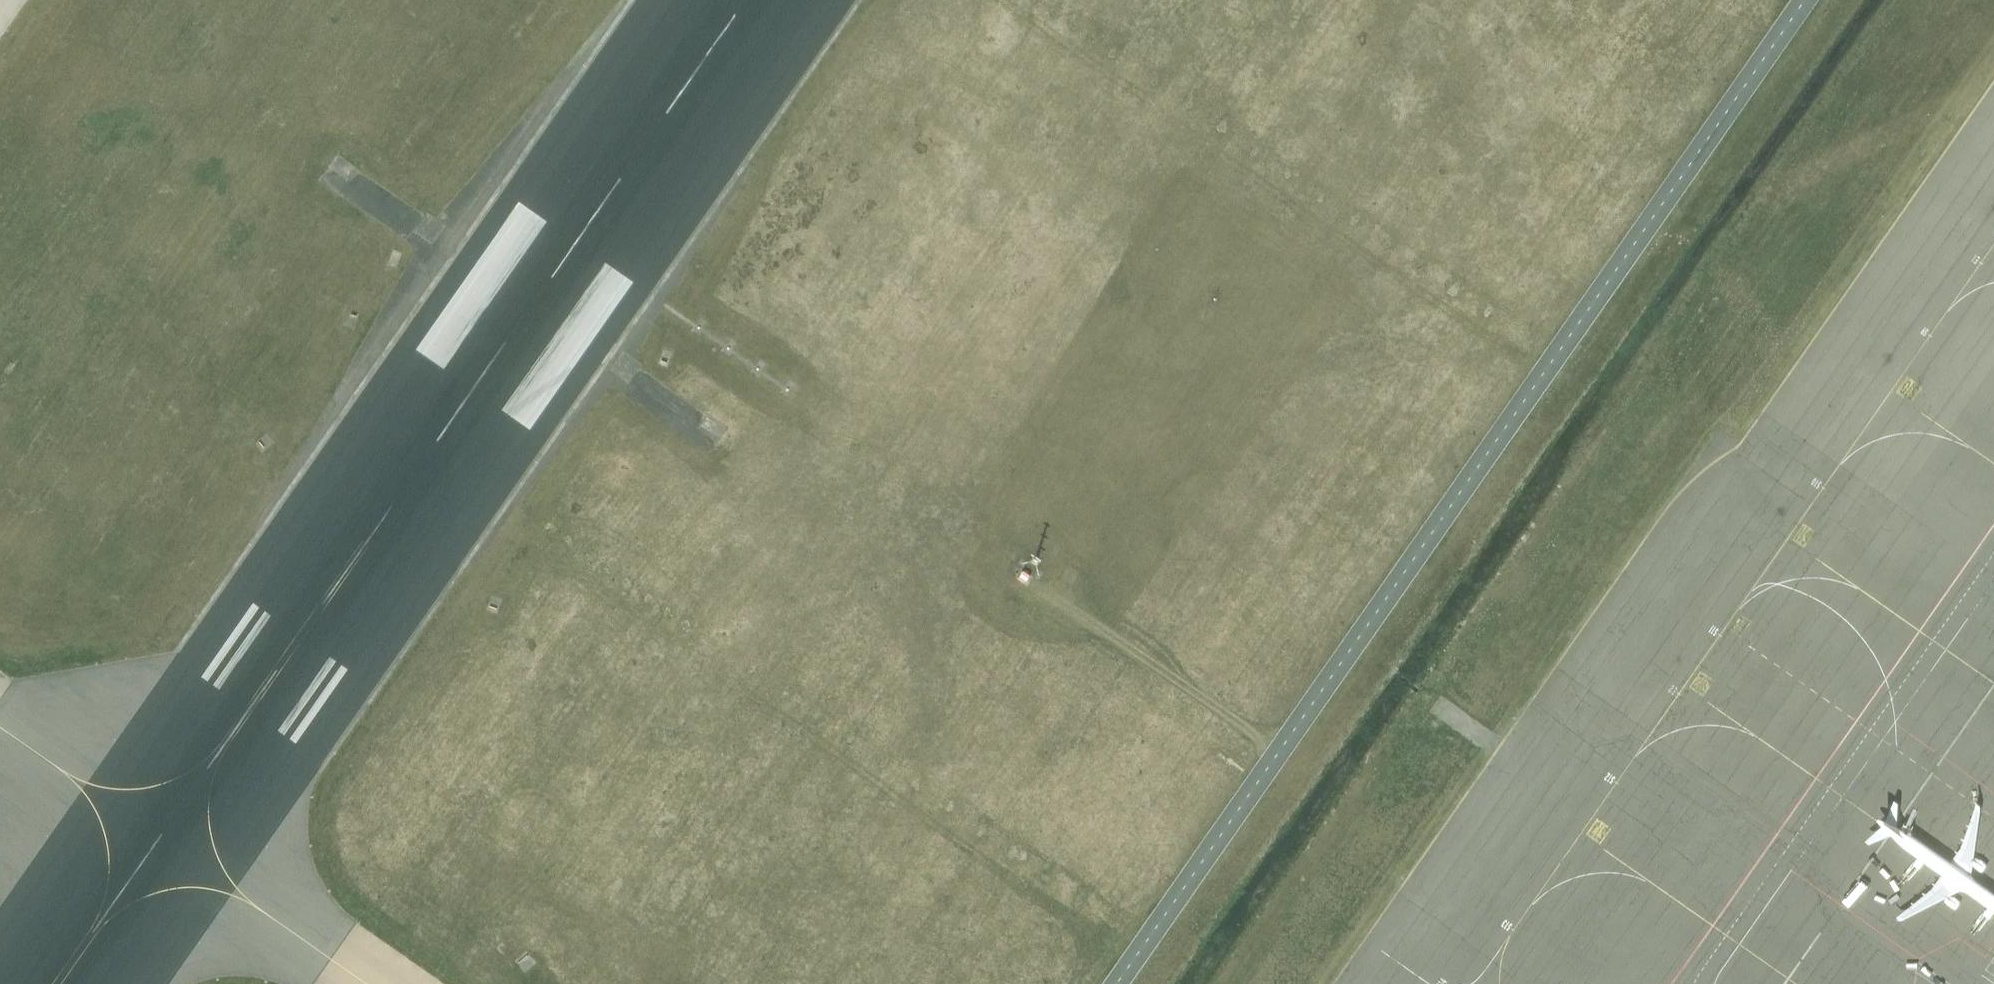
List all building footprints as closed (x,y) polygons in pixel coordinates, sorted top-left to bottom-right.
[(1018,580),(1024,585),(1030,577),(1024,572),(1018,580)]
